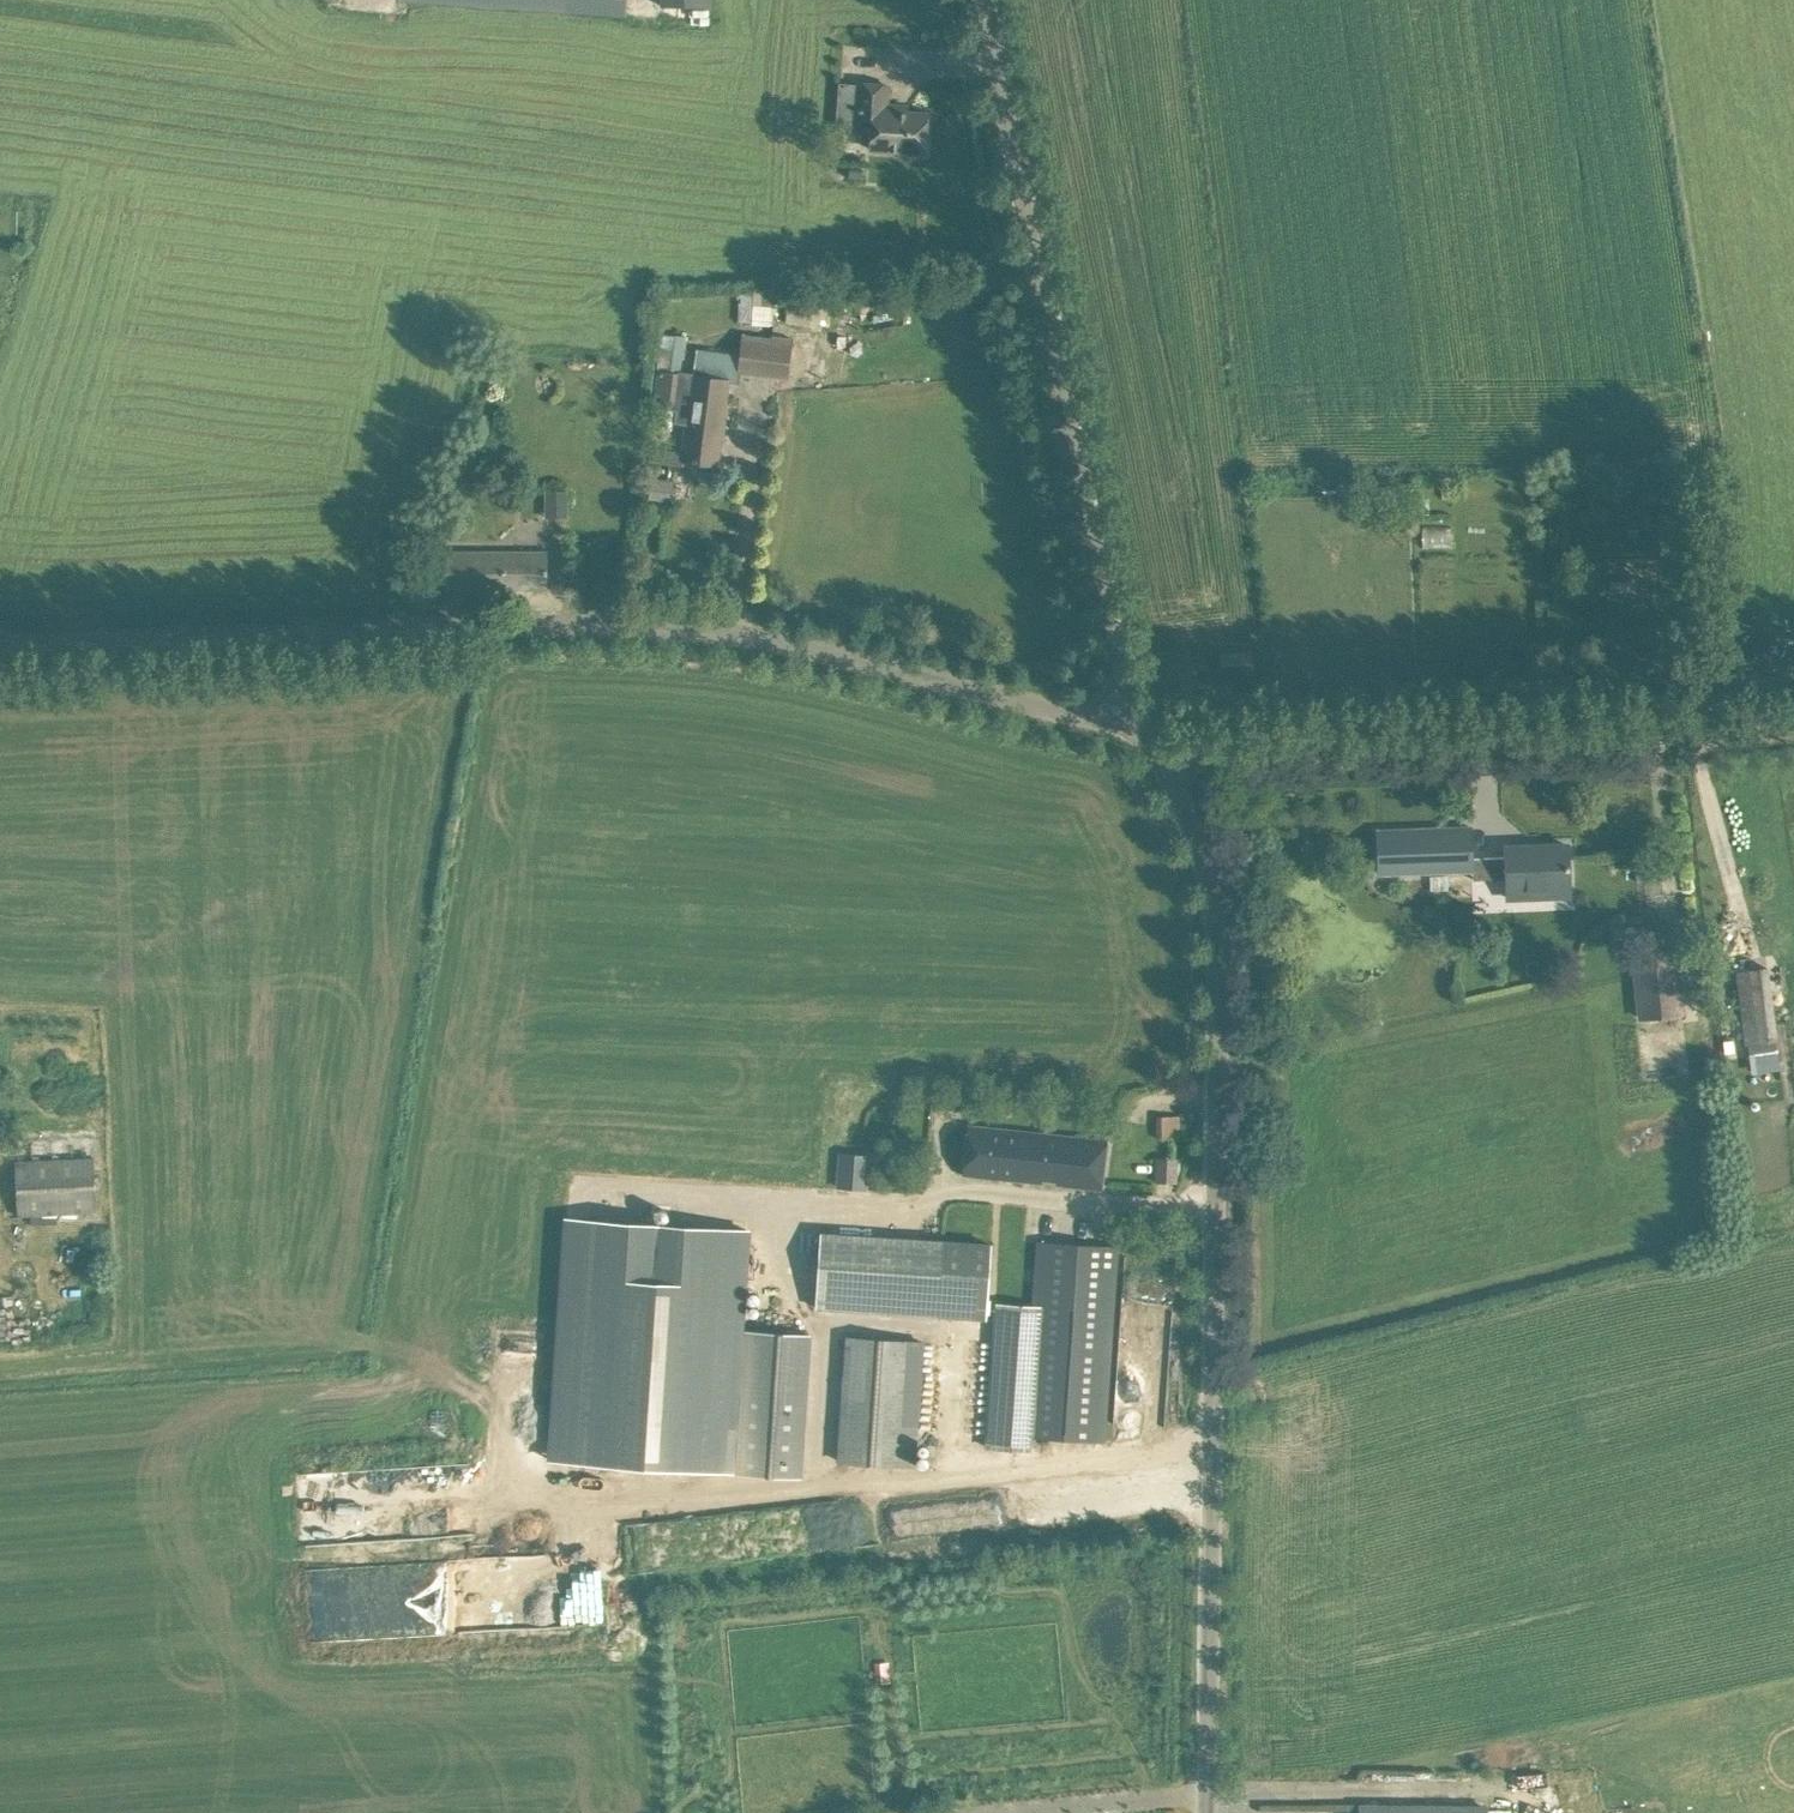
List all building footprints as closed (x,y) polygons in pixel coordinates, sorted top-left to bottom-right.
[(871,148),(900,150),(924,152),(927,113),(886,110),(888,85),(859,83),(857,119),(873,121),(871,148)] [(696,351),(693,376),(684,459),(716,463),(727,369),(785,375),(789,336),(741,331),(739,356),(696,351)] [(655,401),(674,403),(679,350),(660,349),(655,401)] [(574,499),(556,496),(552,522),(570,525),(574,499)] [(1429,497),(1417,498),(1417,514),(1430,514),(1429,497)] [(548,552),(446,551),(446,587),(548,587),(548,552)] [(1471,826),(1378,830),(1379,875),(1431,873),(1473,871),(1472,858),(1471,826)] [(1570,902),(1568,844),(1505,847),(1508,904),(1570,902)] [(1656,848),(1634,850),(1636,882),(1658,880),(1656,848)] [(1490,874),(1505,873),(1504,856),(1489,857),(1490,874)] [(1686,1013),(1680,953),(1632,957),(1638,1018),(1686,1013)] [(1745,1042),(1776,1038),(1767,967),(1736,971),(1745,1042)] [(1045,1132),(968,1124),(963,1174),(1039,1182),(1045,1132)] [(1055,1184),(1101,1189),(1107,1139),(1045,1132),(1039,1182),(1041,1183),(1042,1178),(1056,1180),(1055,1184)] [(839,1153),(837,1186),(865,1188),(865,1184),(867,1156),(867,1155),(839,1153)] [(23,1214),(67,1211),(100,1208),(97,1156),(19,1162),(23,1214)] [(552,1459),(731,1471),(740,1330),(747,1229),(568,1217),(552,1459)] [(989,1242),(943,1239),(821,1230),(815,1308),(984,1319),(989,1242)] [(1032,1435),(1104,1440),(1117,1247),(1038,1241),(1033,1307),(995,1304),(985,1446),(1031,1449),(1032,1435)] [(743,1329),(733,1471),(800,1476),(810,1334),(743,1329)] [(848,1336),(841,1460),(915,1465),(923,1341),(848,1336)]
